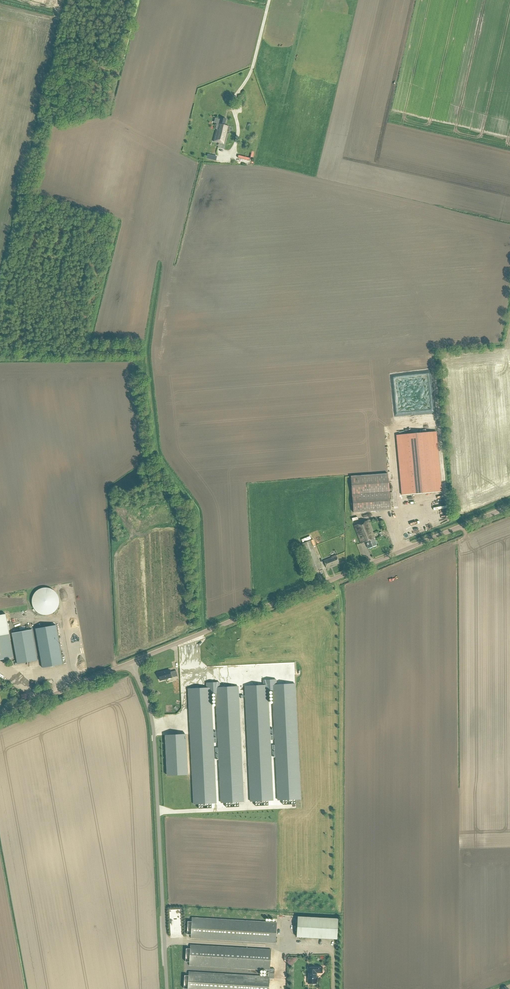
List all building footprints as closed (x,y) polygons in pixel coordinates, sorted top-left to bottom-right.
[(214,142),(225,145),(229,127),(225,126),(226,120),(219,118),(218,123),(217,123),(216,126),(217,126),(214,142)] [(402,495),(442,492),(437,432),(396,435),(402,495)] [(368,514),(368,512),(391,510),(388,474),(351,476),(354,513),(355,515),(361,515),(361,512),(362,512),(362,515),(368,514)] [(377,546),(374,539),(375,539),(368,521),(355,526),(362,544),(366,542),(368,549),(377,546)] [(335,566),(338,564),(338,563),(339,562),(336,555),(332,557),(332,558),(324,561),(327,569),(332,567),(332,566),(334,565),(335,566)] [(34,594),(32,600),(33,606),(37,612),(42,615),(49,614),(55,611),(58,606),(59,599),(56,593),(51,589),(45,588),(39,589),(34,594)] [(14,657),(6,614),(0,615),(0,660),(14,657)] [(43,668),(63,664),(56,625),(36,629),(43,668)] [(18,664),(38,660),(33,630),(12,633),(18,664)] [(158,672),(158,674),(160,680),(177,675),(176,670),(170,672),(169,669),(158,672)] [(295,793),(299,793),(298,768),(294,724),(294,713),(292,687),(291,678),(276,679),(273,679),(272,674),(259,675),(260,680),(258,680),(241,681),(248,771),(250,796),(254,796),(255,801),(268,800),(267,795),(272,795),(270,769),(265,690),(264,685),(264,680),(264,682),(265,684),(265,685),(268,685),(269,685),(269,682),(268,680),(268,679),(269,679),(270,698),(271,710),(275,769),(277,794),(282,794),(282,799),(295,798),(295,793)] [(239,797),(243,797),(241,772),(238,728),(238,717),(236,691),(235,682),(220,683),(217,683),(216,678),(203,679),(204,684),(202,684),(185,686),(192,775),(194,801),(198,800),(199,805),(212,804),(211,799),(216,799),(214,774),(208,694),(208,690),(208,689),(208,684),(208,687),(208,688),(208,689),(212,689),(213,689),(212,686),(212,685),(212,684),(213,684),(214,703),(215,714),(219,773),(221,799),(226,798),(226,803),(239,802),(239,797)] [(183,708),(163,709),(166,749),(186,748),(183,708)] [(276,943),(277,922),(192,917),(191,938),(276,943)] [(337,939),(338,919),(298,917),(297,937),(337,939)] [(274,968),(269,968),(271,949),(190,944),(189,965),(268,969),(267,976),(189,971),(187,988),(268,988),(269,978),(274,978),(274,968)] [(322,972),(322,966),(308,966),(308,983),(316,983),(316,975),(316,972),(322,972)]
